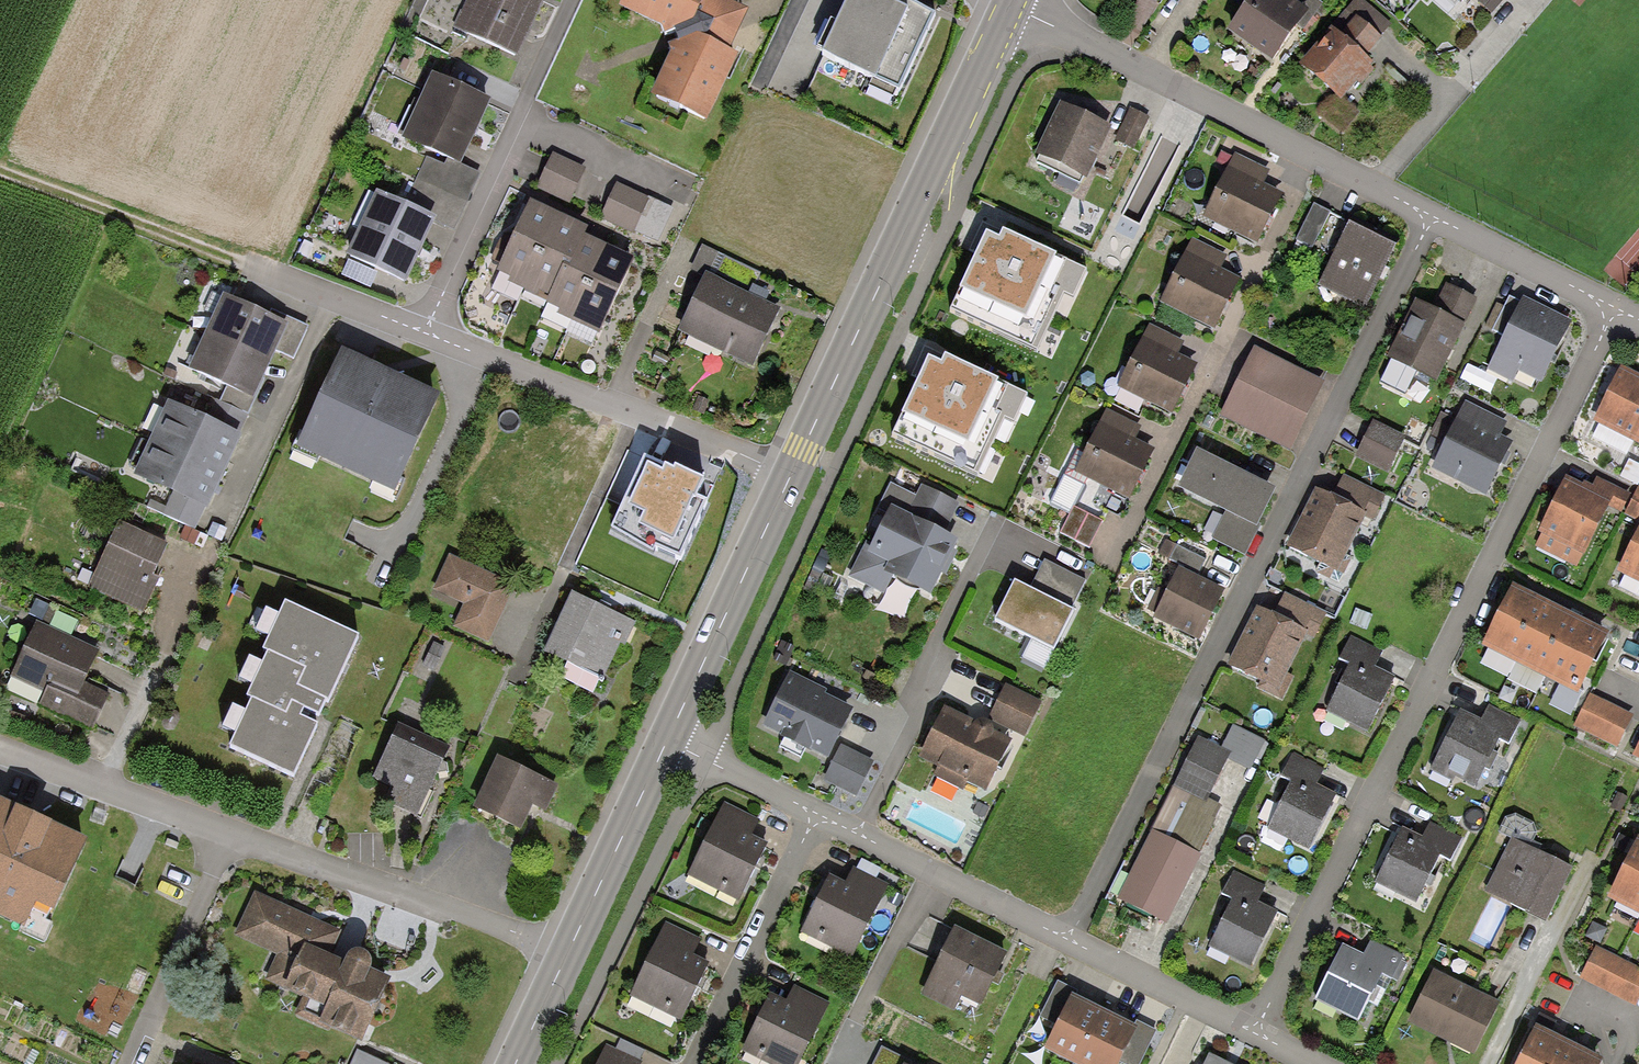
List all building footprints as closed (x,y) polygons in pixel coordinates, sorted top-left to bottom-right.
[(455,27),(517,56),(531,27),(543,0),(468,0),(455,27)] [(619,8),(673,32),(677,42),(653,95),(706,119),(734,56),(724,52),(743,10),(721,0),(623,0),(619,8)] [(904,0),(847,0),(822,53),(897,88),(932,14),(904,0)] [(1295,0),(1249,0),(1227,31),(1271,62),(1308,9),(1295,0)] [(1299,66),(1341,101),(1373,62),(1368,57),(1383,38),(1381,36),(1391,24),(1361,0),(1356,0),(1347,10),(1356,17),(1342,33),(1332,26),(1299,66)] [(489,100),(431,74),(402,138),(447,158),(459,164),(472,137),(489,100)] [(1113,127),(1060,103),(1036,153),(1040,155),(1037,162),(1081,182),(1084,175),(1089,177),(1113,127)] [(1149,118),(1131,109),(1116,139),(1134,148),(1149,118)] [(1268,169),(1235,153),(1204,217),(1257,243),(1281,194),(1261,184),(1268,169)] [(586,169),(553,154),(538,185),(571,200),(586,169)] [(459,164),(447,158),(444,164),(427,156),(405,203),(436,217),(434,222),(453,231),(480,174),(459,164)] [(673,209),(617,182),(601,217),(633,232),(635,228),(659,239),(673,209)] [(405,203),(375,190),(345,256),(407,283),(420,253),(434,222),(436,217),(405,203)] [(590,227),(531,200),(497,271),(509,277),(507,281),(549,301),(547,304),(557,309),(555,314),(600,334),(635,257),(586,235),(590,227)] [(1313,203),(1295,239),(1314,249),(1332,213),(1313,203)] [(1395,246),(1348,223),(1318,284),(1365,307),(1382,272),(1395,246)] [(999,242),(987,236),(979,252),(952,312),(1037,351),(1064,295),(1073,300),(1086,272),(1003,235),(999,242)] [(1224,257),(1191,241),(1160,305),(1213,331),(1237,281),(1217,272),(1224,257)] [(764,299),(748,291),(758,269),(699,243),(681,284),(696,291),(676,336),(749,370),(778,305),(764,299)] [(1433,305),(1417,297),(1387,357),(1392,359),(1381,383),(1418,401),(1429,378),(1435,381),(1476,298),(1444,282),(1433,305)] [(269,313),(224,293),(189,369),(229,387),(222,402),(247,413),(276,351),(293,359),(309,326),(271,308),(269,313)] [(1571,319),(1522,296),(1487,370),(1511,382),(1516,371),(1541,382),(1571,319)] [(1179,343),(1146,327),(1115,390),(1168,416),(1192,367),(1172,357),(1179,343)] [(1324,380),(1254,346),(1220,415),(1290,450),(1324,380)] [(387,372),(341,350),(294,447),(391,494),(438,397),(387,372)] [(942,368),(928,361),(920,378),(893,438),(981,478),(1006,423),(1014,427),(1027,397),(945,360),(942,368)] [(1621,366),(1593,422),(1638,444),(1638,443),(1638,375),(1621,366)] [(206,418),(168,402),(136,475),(175,492),(168,508),(149,500),(145,509),(195,531),(204,509),(208,511),(241,436),(238,434),(247,413),(222,402),(214,399),(206,418)] [(1507,423),(1467,402),(1432,469),(1484,495),(1507,452),(1512,443),(1500,436),(1507,423)] [(1135,429),(1102,413),(1071,476),(1124,502),(1148,453),(1128,443),(1135,429)] [(1408,436),(1374,420),(1355,456),(1389,473),(1408,436)] [(1226,511),(1258,527),(1277,489),(1197,450),(1178,488),(1226,511)] [(646,473),(632,466),(617,495),(623,499),(615,516),(640,529),(637,535),(656,545),(687,482),(670,473),(651,464),(646,473)] [(1315,487),(1284,547),(1318,564),(1314,571),(1339,583),(1351,559),(1349,551),(1366,517),(1373,521),(1386,495),(1344,473),(1332,496),(1315,487)] [(1583,484),(1566,476),(1539,532),(1543,534),(1537,546),(1577,566),(1607,504),(1622,511),(1631,492),(1596,475),(1592,484),(1584,480),(1583,484)] [(915,496),(889,483),(859,541),(866,544),(850,576),(884,593),(892,576),(931,595),(959,541),(944,533),(958,504),(921,485),(915,496)] [(1638,520),(1638,487),(1625,514),(1638,520)] [(1103,521),(1073,506),(1060,532),(1091,547),(1103,521)] [(1258,527),(1226,511),(1212,537),(1244,554),(1258,527)] [(168,546),(120,522),(90,587),(143,612),(153,590),(160,577),(154,574),(168,546)] [(1616,572),(1638,583),(1638,525),(1616,572)] [(1206,559),(1166,539),(1158,555),(1198,574),(1206,559)] [(517,585),(450,555),(434,590),(463,603),(453,626),(490,643),(517,585)] [(1031,590),(1014,581),(995,618),(1052,647),(1071,610),(1068,608),(1083,580),(1046,561),(1031,590)] [(1224,591),(1177,568),(1152,617),(1199,640),(1224,591)] [(1544,599),(1513,584),(1482,645),(1513,661),(1544,599)] [(601,605),(573,592),(545,653),(605,680),(621,645),(626,647),(637,621),(601,605)] [(1227,665),(1259,681),(1256,687),(1282,700),(1294,676),(1288,673),(1305,639),(1312,643),(1327,613),(1284,592),(1273,613),(1257,605),(1227,665)] [(1575,615),(1544,599),(1513,661),(1546,676),(1575,615)] [(358,637),(286,603),(264,650),(269,653),(249,697),(254,700),(232,746),(293,774),(316,725),(302,718),(305,711),(320,718),(358,637)] [(1608,631),(1575,615),(1546,676),(1579,691),(1608,631)] [(81,643),(37,622),(12,676),(44,691),(37,705),(93,731),(102,710),(77,699),(100,652),(81,643)] [(1349,664),(1326,711),(1369,732),(1396,677),(1375,666),(1382,652),(1351,637),(1339,660),(1349,664)] [(826,689),(790,671),(763,726),(827,758),(852,709),(823,694),(826,689)] [(1040,702),(1004,686),(989,719),(1025,735),(1040,702)] [(1633,715),(1590,695),(1576,726),(1619,746),(1633,715)] [(1482,720),(1460,709),(1434,764),(1478,786),(1500,740),(1508,744),(1520,720),(1489,705),(1482,720)] [(973,722),(945,707),(919,757),(935,765),(930,774),(962,791),(968,779),(985,788),(1009,740),(993,732),(992,728),(990,723),(986,720),(982,720),(977,720),(973,722)] [(452,748),(399,723),(372,778),(396,790),(391,802),(416,814),(439,773),(448,772),(447,763),(445,762),(452,748)] [(1234,726),(1222,750),(1229,754),(1227,758),(1251,769),(1265,742),(1234,726)] [(1222,750),(1196,738),(1116,898),(1166,923),(1179,898),(1200,855),(1196,853),(1221,804),(1208,797),(1227,758),(1229,754),(1222,750)] [(874,760),(841,745),(824,781),(857,796),(874,760)] [(1323,770),(1291,754),(1281,776),(1291,781),(1268,829),(1309,849),(1336,796),(1315,786),(1323,770)] [(559,785),(498,757),(475,807),(522,828),(533,804),(547,810),(559,785)] [(0,799),(0,917),(22,928),(35,902),(53,910),(87,840),(34,815),(0,799)] [(763,821),(725,801),(687,874),(740,901),(760,863),(770,843),(756,836),(763,821)] [(1423,836),(1403,827),(1375,882),(1418,903),(1441,855),(1449,859),(1460,836),(1430,822),(1423,836)] [(1637,836),(1606,900),(1638,916),(1638,837),(1637,836)] [(1533,847),(1513,838),(1487,893),(1546,921),(1572,866),(1533,847)] [(853,868),(846,882),(829,874),(821,890),(799,933),(851,959),(888,885),(853,868)] [(1221,897),(1231,902),(1209,945),(1249,966),(1277,913),(1257,902),(1265,887),(1234,871),(1221,897)] [(341,932),(256,893),(234,936),(277,956),(266,978),(303,998),(295,1014),(361,1042),(389,978),(370,970),(371,966),(371,962),(369,958),(367,955),(364,952),(360,952),(356,952),(352,953),(349,955),(346,958),(343,963),(330,956),(341,932)] [(1608,930),(1593,921),(1585,936),(1600,945),(1608,930)] [(701,938),(666,922),(629,999),(681,1023),(700,985),(710,964),(693,955),(701,938)] [(1008,952),(955,926),(921,993),(954,1010),(960,997),(981,1007),(995,979),(1008,952)] [(1363,955),(1341,944),(1315,998),(1360,1019),(1381,976),(1398,984),(1410,958),(1370,939),(1363,955)] [(1597,948),(1581,981),(1636,1007),(1638,1000),(1638,969),(1597,948)] [(1501,1002),(1434,970),(1409,1021),(1476,1054),(1501,1002)] [(1075,997),(1078,991),(1057,980),(1038,1017),(1054,1026),(1043,1049),(1073,1063),(1119,1063),(1120,1062),(1125,1063),(1139,1063),(1156,1030),(1137,1021),(1134,1027),(1075,997)] [(769,993),(759,1013),(739,1051),(764,1063),(799,1063),(831,1002),(795,984),(786,1001),(769,993)] [(1537,1028),(1518,1063),(1598,1063),(1600,1060),(1574,1047),(1561,1040),(1537,1028)] [(605,1045),(596,1063),(637,1063),(645,1050),(620,1038),(614,1050),(605,1045)] [(882,1048),(874,1063),(914,1063),(882,1048)] [(357,1050),(351,1063),(389,1063),(357,1050)] [(1210,1054),(1205,1063),(1230,1063),(1210,1054)]
